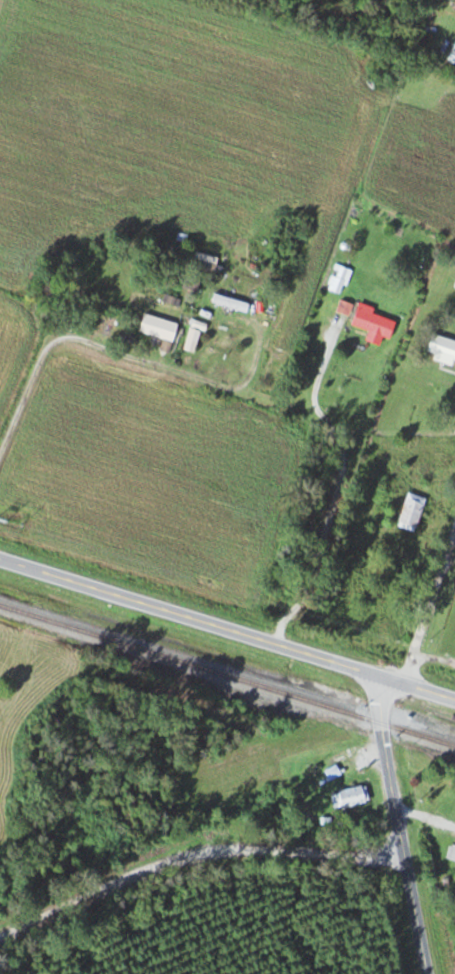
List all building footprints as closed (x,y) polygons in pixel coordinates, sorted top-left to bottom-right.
[(216,265),(195,258),(192,269),(213,275),(216,265)] [(331,288),(339,293),(351,271),(343,267),(331,288)] [(249,304),(216,294),(213,302),(247,312),(249,304)] [(181,299),(166,295),(163,303),(179,308),(181,299)] [(390,339),(396,322),(373,314),(375,307),(360,302),(352,326),(390,339)] [(139,331),(173,342),(179,324),(145,313),(139,331)] [(185,350),(194,353),(200,333),(192,330),(185,350)] [(454,361),(454,341),(433,333),(427,351),(436,354),(434,358),(453,365),(454,361)] [(397,526),(415,532),(427,498),(409,492),(397,526)] [(370,803),(367,785),(338,791),(341,808),(370,803)]
